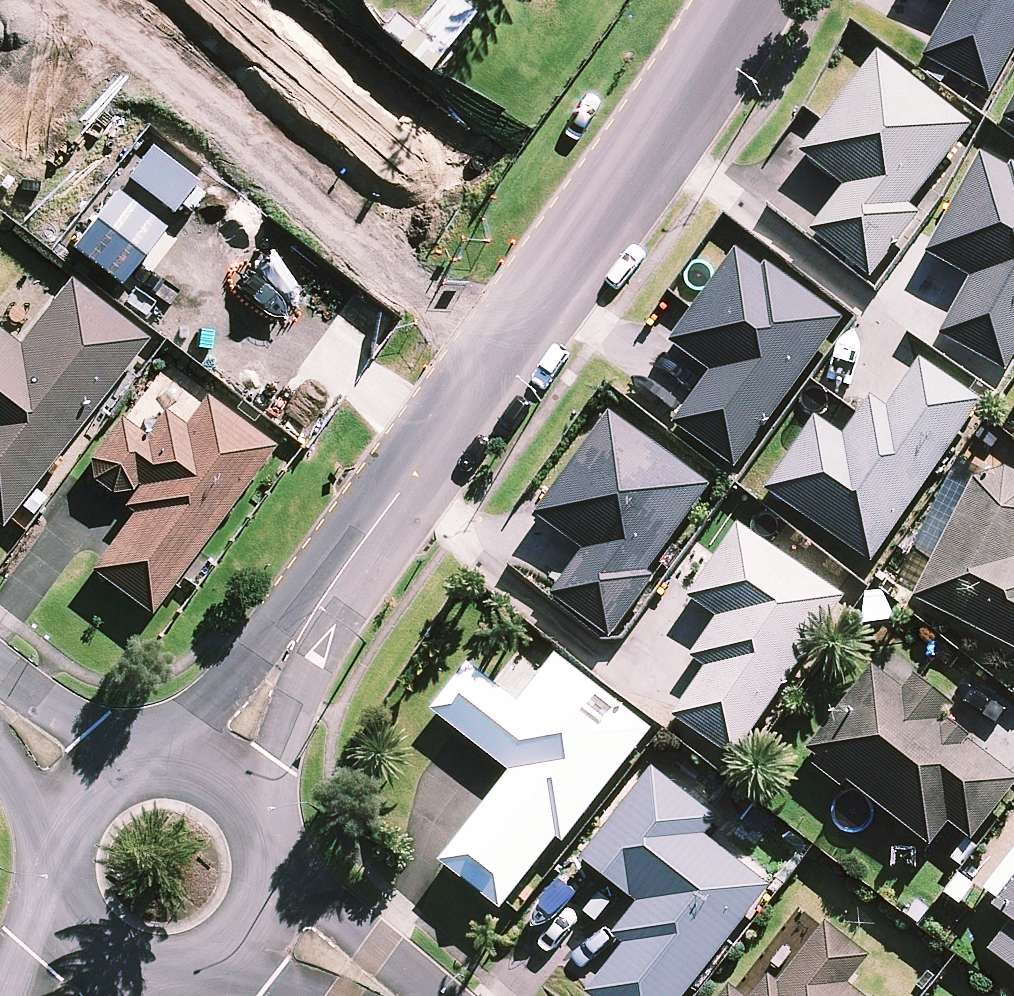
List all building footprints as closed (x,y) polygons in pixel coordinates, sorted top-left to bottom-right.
[(462,0),(433,0),(412,26),(394,11),(382,26),(429,64),(474,9),(462,0)] [(956,2),(925,57),(988,92),(1013,45),(1013,0),(953,0),(956,2)] [(870,279),(921,217),(910,209),(972,127),(877,54),(798,154),(843,191),(810,233),(870,279)] [(980,155),(925,255),(972,280),(941,336),(1006,372),(1013,357),(1013,169),(1010,167),(1009,170),(980,155)] [(839,320),(740,249),(672,344),(713,373),(675,426),(733,467),(839,320)] [(70,282),(20,347),(0,332),(0,524),(144,339),(70,282)] [(871,566),(982,403),(919,361),(886,410),(869,399),(843,438),(814,420),(763,494),(871,566)] [(275,449),(207,396),(185,425),(166,410),(146,435),(122,416),(80,469),(134,512),(90,569),(146,613),(275,449)] [(983,466),(914,598),(1013,650),(1013,482),(983,466)] [(840,597),(737,527),(688,598),(718,619),(692,656),(707,667),(673,717),(731,756),(840,597)] [(649,730),(555,657),(518,705),(468,667),(433,711),(511,772),(441,862),(500,908),(557,835),(563,840),(649,730)] [(880,658),(807,752),(928,845),(947,821),(970,840),(1013,783),(1013,779),(945,725),(953,714),(880,658)] [(653,771),(581,858),(638,905),(612,937),(624,947),(586,994),(589,995),(681,995),(769,889),(702,834),(714,820),(653,771)] [(993,907),(1012,921),(989,950),(1013,970),(1013,881),(993,907)] [(824,922),(781,976),(757,957),(725,995),(860,995),(845,984),(867,957),(824,922)]
